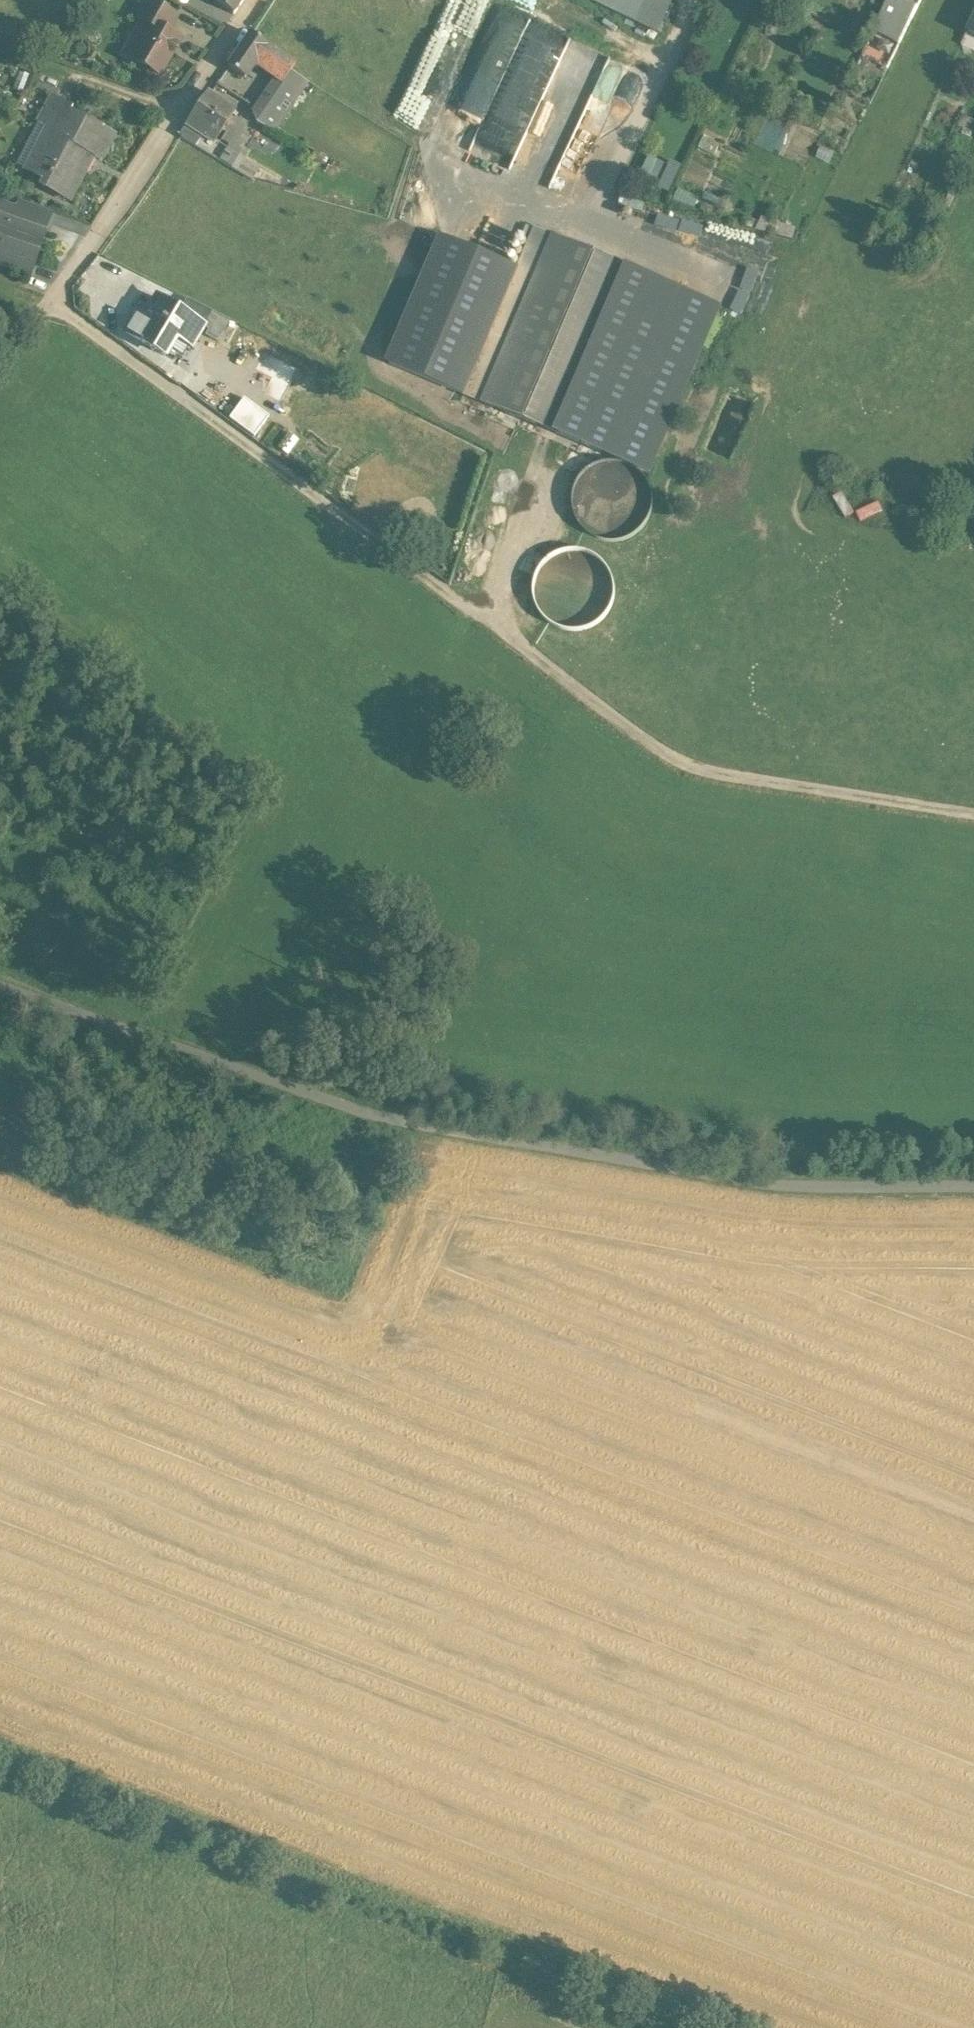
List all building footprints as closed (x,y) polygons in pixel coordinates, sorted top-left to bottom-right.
[(215,2),(233,14),(243,0),(217,0),(215,2)] [(658,34),(675,0),(589,0),(658,34)] [(872,6),(884,12),(890,0),(875,0),(872,6)] [(898,0),(890,0),(884,12),(877,26),(903,38),(917,9),(907,4),(898,0)] [(173,18),(146,2),(136,19),(148,26),(149,25),(165,34),(173,18)] [(439,29),(470,46),(484,18),(453,2),(439,29)] [(165,34),(149,25),(148,26),(129,60),(158,76),(178,41),(165,34)] [(530,42),(527,40),(512,72),(553,90),(574,44),(537,27),(530,42)] [(267,46),(248,34),(225,67),(244,79),(258,60),(267,46)] [(966,34),(960,47),(973,54),(973,37),(966,34)] [(284,58),(267,46),(258,60),(274,71),(284,58)] [(411,97),(443,109),(449,92),(457,70),(440,64),(442,61),(427,55),(411,97)] [(294,65),(284,58),(274,71),(285,79),(269,103),(294,115),(313,86),(289,72),(294,65)] [(537,185),(589,196),(592,181),(595,179),(605,137),(602,131),(604,122),(607,120),(611,105),(624,109),(629,87),(638,89),(642,74),(625,70),(611,79),(608,74),(607,77),(614,88),(619,84),(616,98),(604,95),(598,119),(600,121),(589,128),(588,132),(561,148),(547,145),(537,185)] [(482,77),(451,137),(473,149),(504,89),(482,77)] [(234,112),(206,93),(185,126),(186,127),(200,136),(212,144),(234,112)] [(71,108),(52,98),(39,123),(46,127),(53,131),(63,113),(67,115),(68,113),(71,108)] [(281,135),(294,115),(269,103),(256,123),(281,135)] [(98,128),(68,113),(67,115),(63,113),(53,131),(46,127),(23,170),(44,181),(41,188),(67,202),(92,156),(99,160),(111,139),(96,131),(98,128)] [(200,136),(186,127),(178,138),(194,147),(200,136)] [(227,140),(215,160),(249,179),(257,167),(236,155),(240,147),(227,140)] [(663,177),(668,159),(654,155),(649,173),(663,177)] [(678,191),(687,163),(676,160),(667,188),(678,191)] [(50,212),(19,201),(15,212),(15,213),(46,224),(47,223),(50,212)] [(15,213),(15,212),(0,207),(0,230),(40,244),(47,224),(47,223),(46,224),(15,213)] [(0,230),(0,254),(1,254),(32,265),(33,265),(40,244),(0,230)] [(518,269),(464,396),(555,434),(625,269),(534,230),(518,269)] [(464,396),(518,269),(441,236),(387,364),(464,396)] [(1,254),(0,256),(0,266),(28,276),(32,265),(1,254)] [(721,309),(625,269),(555,434),(651,475),(721,309)] [(179,313),(155,299),(142,322),(135,318),(125,334),(164,357),(177,335),(191,344),(202,327),(179,313)] [(211,312),(187,300),(179,313),(202,327),(211,312)] [(217,313),(201,339),(222,352),(238,326),(217,313)] [(287,401),(281,415),(292,420),(298,406),(287,401)] [(649,518),(652,503),(649,487),(640,474),(627,466),(611,463),(596,466),(583,475),(575,488),(572,503),(575,519),(584,532),(597,540),(612,543),(628,540),(640,531),(649,518)] [(610,606),(613,591),(610,575),(601,562),(588,554),(573,551),(557,554),(545,563),(536,576),(533,591),(536,607),(545,620),(558,628),(574,631),(589,628),(602,619),(610,606)]
